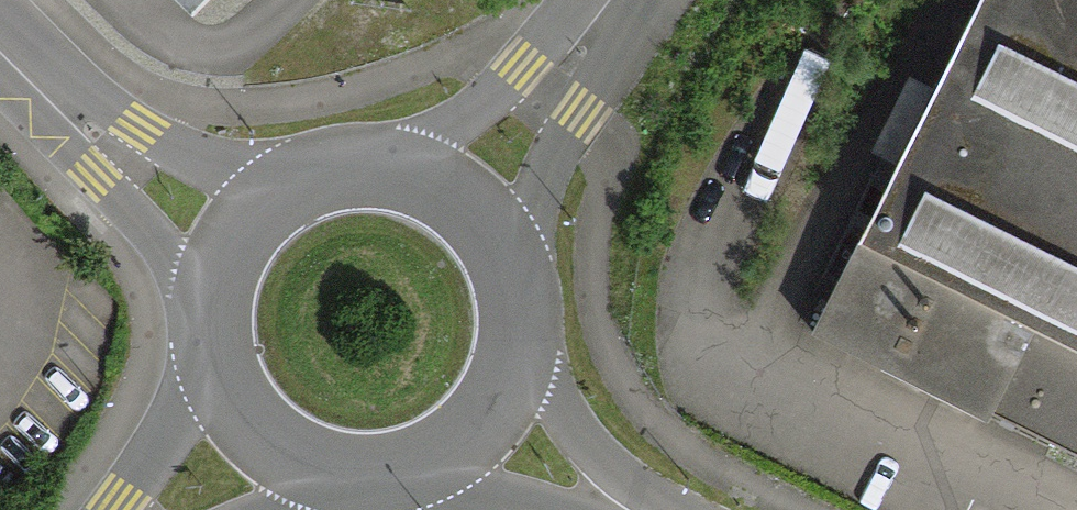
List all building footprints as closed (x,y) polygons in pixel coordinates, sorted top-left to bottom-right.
[(219,0),(183,0),(201,18),(219,0)] [(812,331),(1076,462),(1076,0),(977,0),(812,331)]
